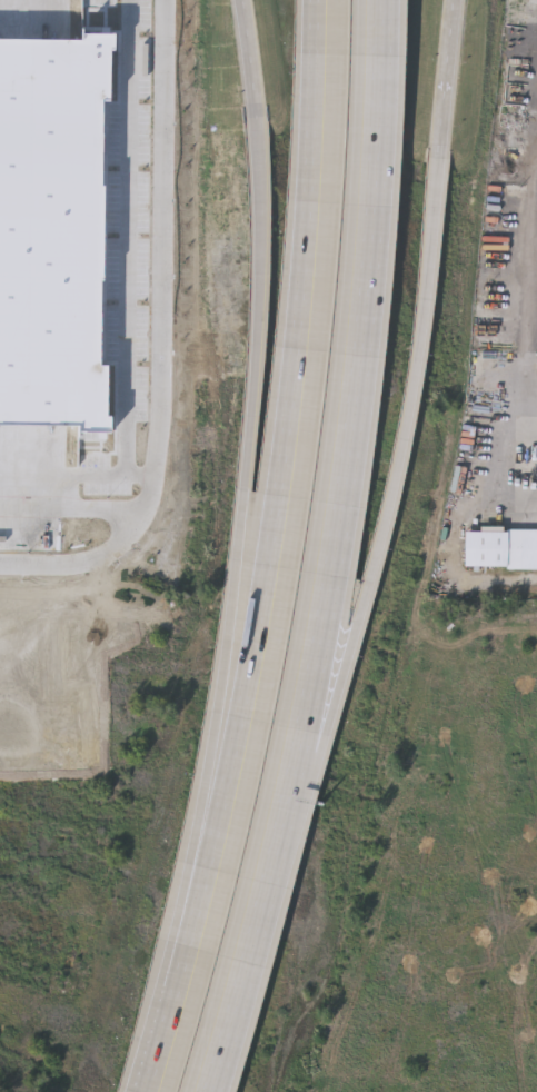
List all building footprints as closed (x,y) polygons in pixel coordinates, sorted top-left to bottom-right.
[(486,529),(536,529),(536,569),(467,569),(467,532),(486,532),(486,529)]
